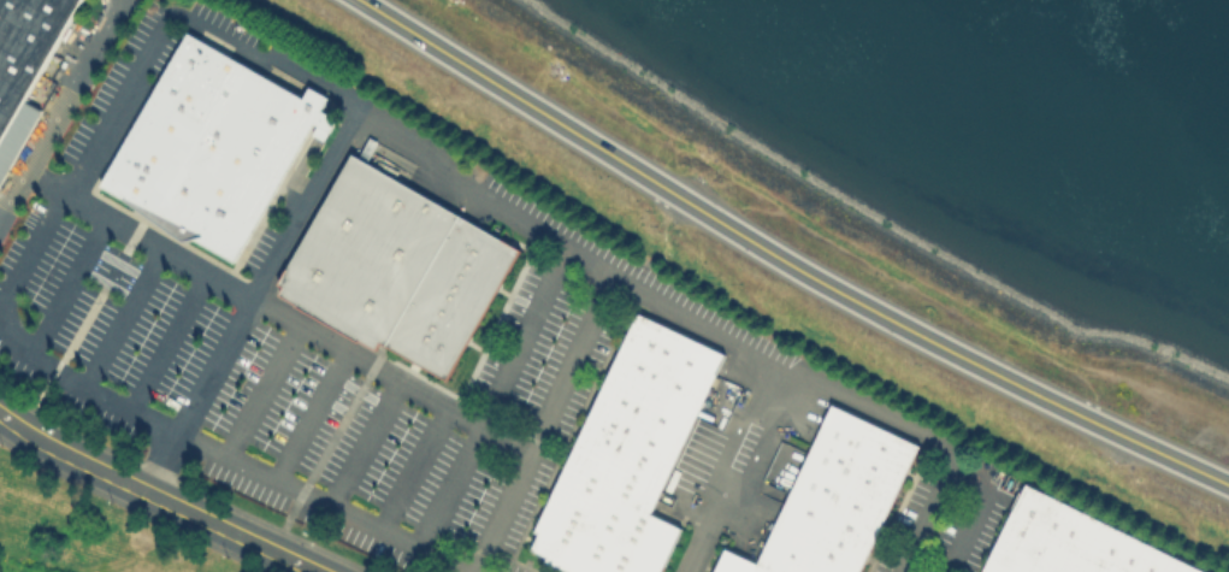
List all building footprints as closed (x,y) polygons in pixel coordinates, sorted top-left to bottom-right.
[(41,108),(0,180),(0,0),(81,0),(24,99),(41,108)] [(191,36),(326,113),(241,263),(106,185),(191,36)] [(277,294),(283,284),(276,279),(350,152),(518,248),(443,377),(379,340),(373,349),(277,294)] [(680,526),(659,571),(566,571),(543,561),(545,556),(530,549),(538,532),(534,531),(634,312),(723,352),(650,512),(680,526)] [(917,447),(857,571),(712,571),(723,548),(755,564),(831,406),(917,447)] [(1024,484),(1207,571),(986,571),(983,571),(1024,484)]
